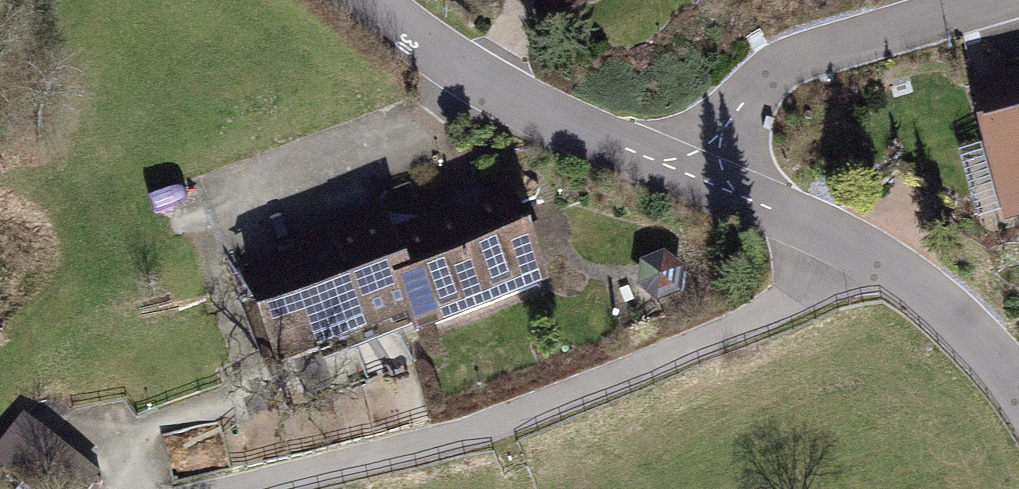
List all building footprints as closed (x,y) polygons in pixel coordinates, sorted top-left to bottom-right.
[(973,96),(1010,221),(1018,218),(1018,83),(973,96)] [(317,261),(252,287),(287,376),(418,325),(422,337),(545,289),(508,196),(391,243),(382,220),(312,248),(317,261)] [(86,455),(28,414),(0,453),(0,462),(38,488),(61,488),(86,455)]
